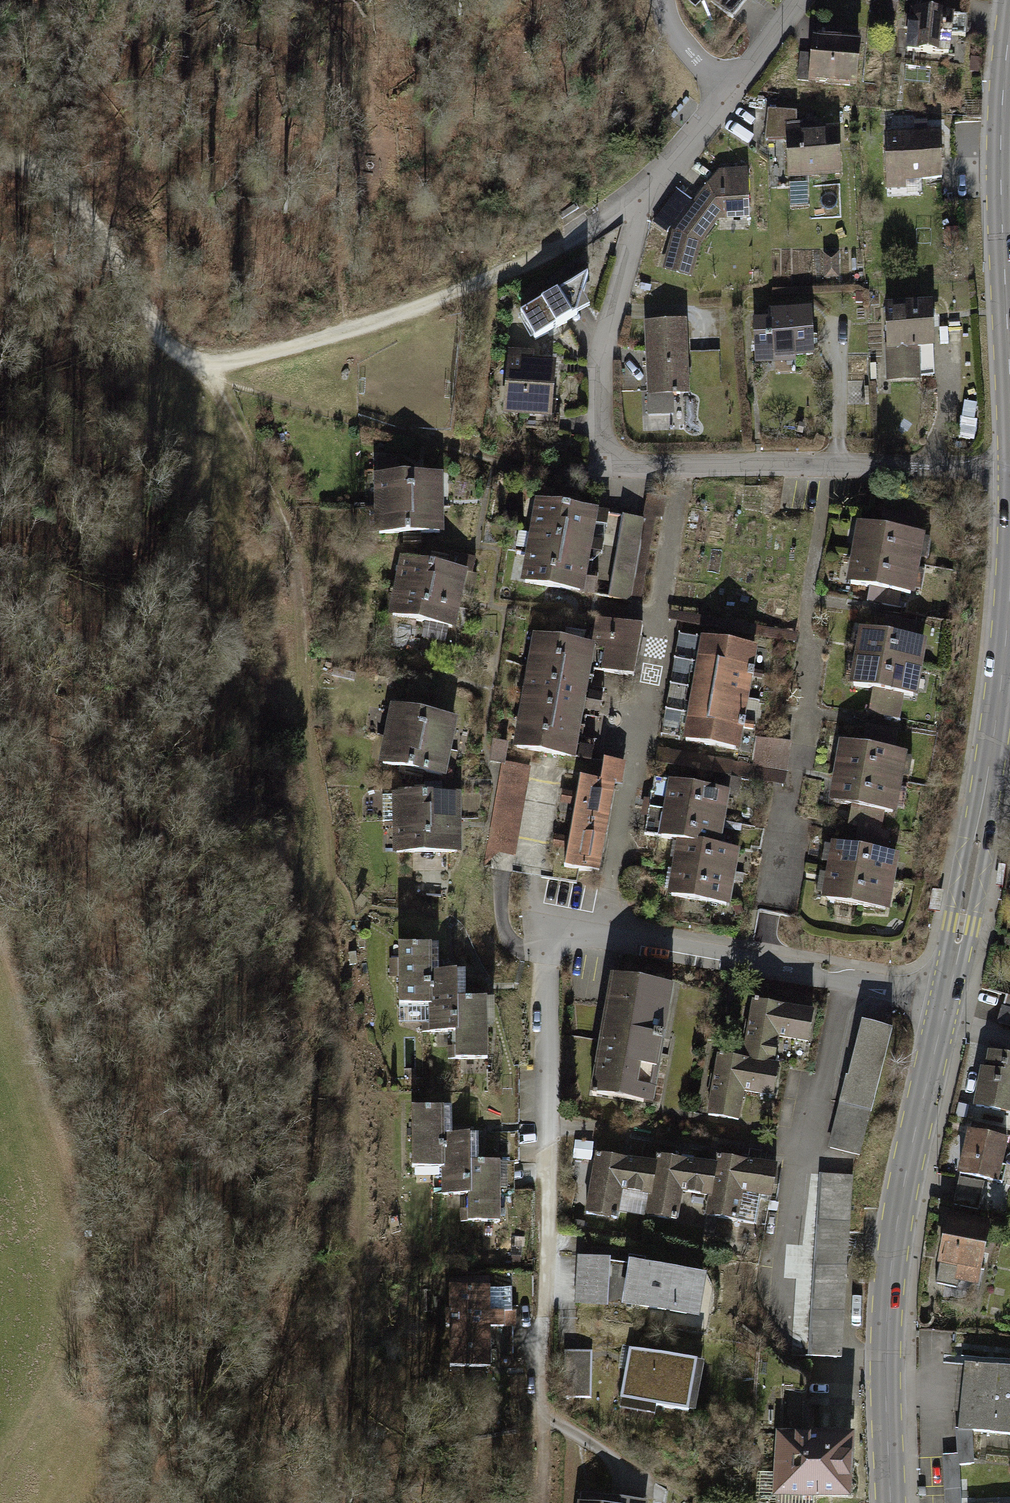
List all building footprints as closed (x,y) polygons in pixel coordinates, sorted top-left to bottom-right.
[(980,14),(918,9),(914,51),(962,55),(964,36),(978,38),(980,14)] [(814,36),(810,84),(858,88),(862,40),(814,36)] [(807,109),(779,109),(779,138),(797,138),(797,177),(850,176),(850,127),(833,128),(833,120),(807,121),(807,109)] [(897,181),(954,177),(951,128),(893,132),(897,181)] [(685,228),(674,266),(705,273),(711,244),(731,218),(761,216),(759,167),(729,169),(685,228)] [(848,250),(835,251),(836,276),(849,275),(848,250)] [(598,274),(531,313),(546,339),(601,308),(594,295),(598,274)] [(943,300),(896,302),(898,378),(931,377),(930,369),(945,369),(943,300)] [(762,318),(764,360),(823,357),(820,306),(779,308),(779,317),(762,318)] [(695,320),(654,322),(658,392),(699,390),(695,320)] [(514,413),(561,414),(562,359),(545,358),(546,348),(516,347),(514,413)] [(372,501),(443,500),(443,494),(442,468),(371,470),(372,501)] [(529,521),(602,535),(608,508),(534,493),(529,521)] [(645,515),(631,599),(640,600),(654,516),(662,517),(665,500),(645,496),(642,514),(645,515)] [(443,500),(372,501),(373,533),(411,532),(444,531),(443,500)] [(914,510),(884,505),(881,523),(911,528),(914,510)] [(642,514),(621,511),(607,595),(631,599),(645,515),(642,514)] [(851,549),(920,561),(925,530),(911,528),(881,523),(856,519),(851,549)] [(523,549),(596,564),(602,535),(529,521),(523,549)] [(596,564),(523,549),(517,578),(590,592),(596,564)] [(920,561),(851,549),(845,579),(869,583),(899,589),(915,591),(920,561)] [(449,551),(447,565),(465,568),(472,570),(474,556),(449,551)] [(391,583),(460,597),(461,592),(465,568),(447,565),(396,555),(391,583)] [(460,597),(391,583),(385,612),(449,624),(454,625),(460,597)] [(869,583),(866,601),(896,606),(899,589),(869,583)] [(670,611),(669,621),(796,642),(798,633),(670,611)] [(917,619),(886,613),(883,628),(914,634),(917,619)] [(593,640),(589,665),(633,672),(641,623),(602,617),(593,615),(589,639),(593,640)] [(852,650),(921,662),(926,636),(914,634),(883,628),(857,623),(852,650)] [(530,630),(525,658),(589,668),(589,665),(593,640),(589,639),(530,630)] [(699,634),(694,659),(752,669),(756,644),(699,634)] [(921,662),(852,650),(847,678),(874,683),(905,689),(916,691),(921,662)] [(584,697),(589,668),(525,658),(521,687),(584,697)] [(694,659),(690,686),(747,696),(752,669),(694,659)] [(874,683),(869,711),(900,717),(905,689),(874,683)] [(690,686),(685,712),(742,722),(747,696),(690,686)] [(521,687),(516,716),(579,726),(584,697),(521,687)] [(387,701),(382,730),(450,743),(456,715),(433,710),(387,701)] [(742,722),(685,712),(681,737),(738,747),(742,722)] [(579,726),(516,716),(511,746),(575,756),(579,726)] [(897,728),(865,722),(862,741),(894,746),(897,728)] [(445,771),(450,743),(382,730),(376,758),(445,771)] [(657,747),(655,762),(783,783),(790,741),(754,736),(749,762),(657,747)] [(837,736),(832,766),(901,778),(906,748),(894,746),(862,741),(837,736)] [(505,749),(492,747),(490,761),(503,762),(505,749)] [(598,776),(614,779),(621,780),(624,760),(601,756),(598,776)] [(487,853),(516,857),(530,767),(501,763),(487,853)] [(901,778),(832,766),(826,798),(850,802),(880,807),(896,809),(901,778)] [(577,773),(573,795),(611,801),(614,779),(598,776),(577,773)] [(653,775),(649,803),(724,813),(728,784),(653,775)] [(390,822),(460,821),(459,789),(443,789),(389,790),(390,822)] [(607,824),(611,801),(573,795),(569,818),(607,824)] [(880,807),(850,802),(847,823),(858,825),(877,827),(880,807)] [(724,813),(649,803),(645,833),(673,837),(720,843),(724,813)] [(603,847),(607,824),(569,818),(566,841),(603,847)] [(460,823),(460,821),(390,822),(391,854),(461,853),(460,823)] [(858,825),(854,843),(886,849),(889,829),(877,827),(858,825)] [(673,837),(670,864),(733,872),(737,845),(720,843),(673,837)] [(830,839),(825,866),(894,878),(899,851),(886,849),(854,843),(830,839)] [(599,870),(603,847),(566,841),(562,863),(599,870)] [(729,899),(733,872),(670,864),(666,891),(729,899)] [(889,906),(894,878),(825,866),(820,894),(889,906)] [(433,939),(394,940),(396,1004),(427,1004),(426,969),(434,969),(433,939)] [(463,968),(434,969),(426,969),(427,1004),(427,1030),(453,1030),(453,994),(463,994),(463,968)] [(676,988),(609,977),(590,1093),(658,1103),(676,988)] [(492,994),(463,994),(453,994),(453,1030),(454,1058),(486,1057),(485,1024),(492,1023),(492,994)] [(1005,994),(998,1021),(1009,1024),(1009,995),(1005,994)] [(812,1045),(818,1008),(752,997),(741,1061),(780,1068),(785,1040),(812,1045)] [(890,1031),(859,1023),(827,1154),(858,1161),(890,1031)] [(984,1046),(972,1102),(1009,1110),(1009,1061),(1009,1058),(1009,1051),(984,1046)] [(778,1105),(784,1069),(718,1058),(707,1122),(746,1128),(750,1101),(778,1105)] [(449,1104),(409,1104),(409,1164),(439,1164),(439,1131),(449,1131),(449,1104)] [(1006,1133),(966,1125),(956,1173),(996,1182),(1006,1133)] [(475,1131),(449,1131),(439,1131),(439,1164),(439,1179),(433,1179),(433,1193),(466,1193),(466,1159),(475,1159),(475,1131)] [(651,1196),(657,1159),(594,1149),(583,1212),(622,1219),(627,1192),(651,1196)] [(716,1201),(722,1165),(658,1154),(657,1159),(651,1196),(647,1218),(687,1224),(692,1197),(716,1201)] [(780,1203),(786,1167),(723,1156),(722,1165),(716,1201),(712,1220),(752,1227),(756,1199),(780,1203)] [(505,1159),(475,1159),(466,1159),(466,1193),(466,1219),(499,1219),(499,1188),(505,1188),(505,1159)] [(855,1177),(821,1175),(811,1356),(846,1358),(855,1177)] [(991,1221),(946,1212),(932,1275),(977,1284),(991,1221)] [(612,1257),(577,1256),(575,1307),(610,1308),(612,1257)] [(707,1276),(629,1263),(622,1309),(700,1322),(707,1276)] [(446,1308),(442,1308),(442,1326),(447,1326),(447,1364),(489,1364),(489,1326),(503,1326),(503,1307),(488,1308),(488,1282),(446,1282),(446,1308)] [(517,1350),(517,1330),(495,1329),(494,1349),(517,1350)] [(565,1354),(566,1400),(593,1399),(592,1353),(565,1354)] [(697,1364),(630,1353),(622,1404),(689,1415),(697,1364)] [(963,1360),(955,1427),(970,1428),(1009,1433),(1009,1365),(990,1363),(963,1360)] [(955,1427),(956,1453),(942,1454),(945,1502),(960,1502),(958,1464),(973,1463),(970,1428),(955,1427)] [(854,1436),(774,1436),(773,1500),(854,1501),(854,1436)]
